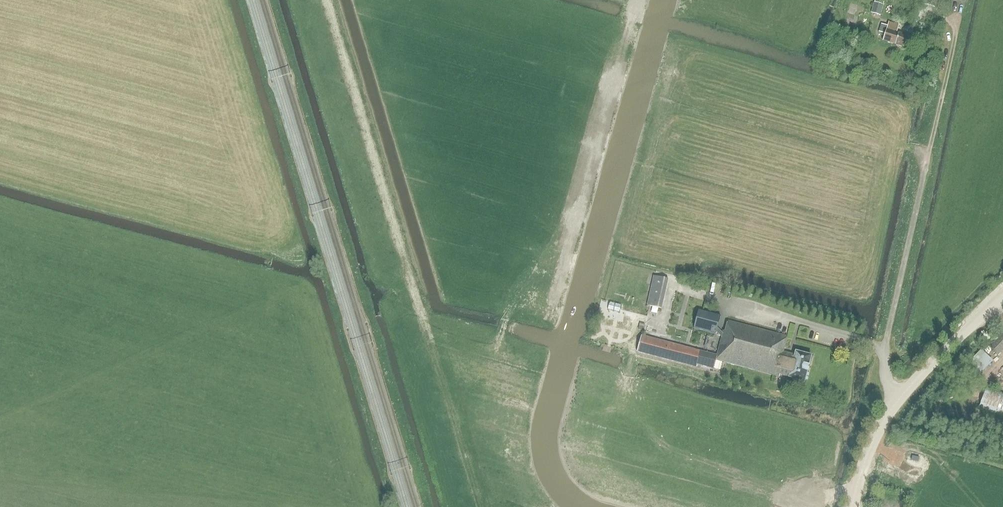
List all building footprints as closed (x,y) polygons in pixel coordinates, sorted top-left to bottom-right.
[(880,16),(883,5),(882,4),(883,2),(878,0),(875,0),(875,2),(874,2),(870,13),(880,16)] [(909,49),(913,34),(897,29),(898,25),(888,22),(887,26),(885,33),(883,41),(909,49)] [(881,24),(879,32),(885,33),(887,26),(881,24)] [(678,278),(679,274),(680,273),(668,270),(667,272),(666,279),(668,279),(668,276),(678,278)] [(653,276),(651,286),(666,289),(668,279),(666,279),(653,276)] [(664,309),(650,307),(646,330),(668,334),(677,284),(669,282),(664,309)] [(661,308),(663,298),(649,295),(647,305),(661,308)] [(698,310),(693,328),(715,334),(716,332),(721,337),(722,333),(717,328),(720,316),(698,310)] [(721,337),(716,355),(715,360),(726,363),(775,376),(776,374),(788,377),(804,381),(806,372),(807,372),(808,366),(810,356),(795,352),(794,355),(782,352),(786,337),(728,321),(725,331),(723,330),(722,333),(721,337)] [(989,347),(997,355),(1002,350),(1002,336),(1001,334),(989,347)] [(696,364),(700,351),(641,336),(637,352),(695,367),(696,364)] [(983,350),(970,361),(982,374),(994,362),(983,350)] [(700,351),(696,364),(713,369),(715,360),(716,355),(700,351)] [(715,369),(724,371),(726,363),(717,361),(715,369)] [(979,406),(1002,414),(1002,393),(986,387),(979,406)]
